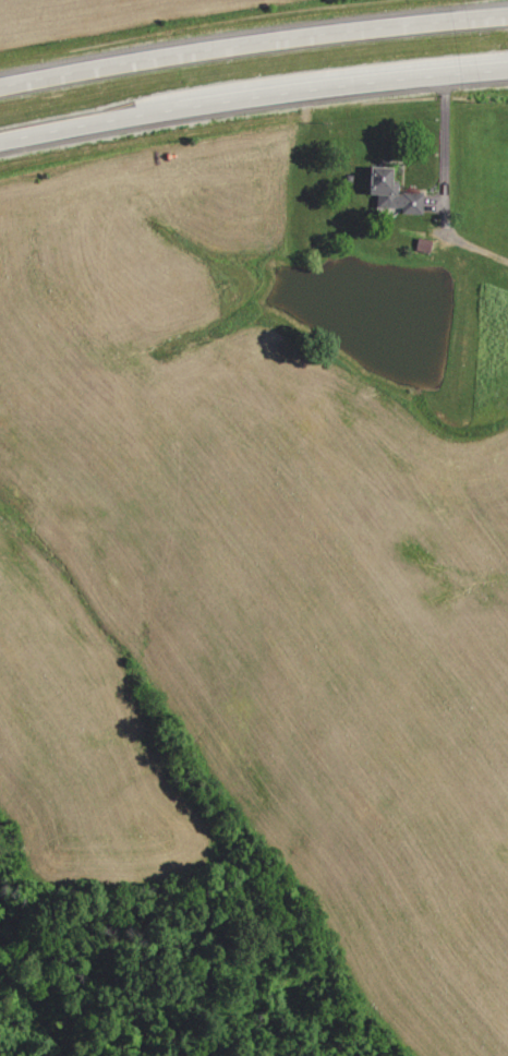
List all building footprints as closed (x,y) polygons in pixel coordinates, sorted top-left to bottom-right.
[(419,194),(394,193),(394,182),(384,181),(385,168),(364,168),(363,195),(374,195),(374,209),(397,210),(397,214),(418,214),(419,194)]
